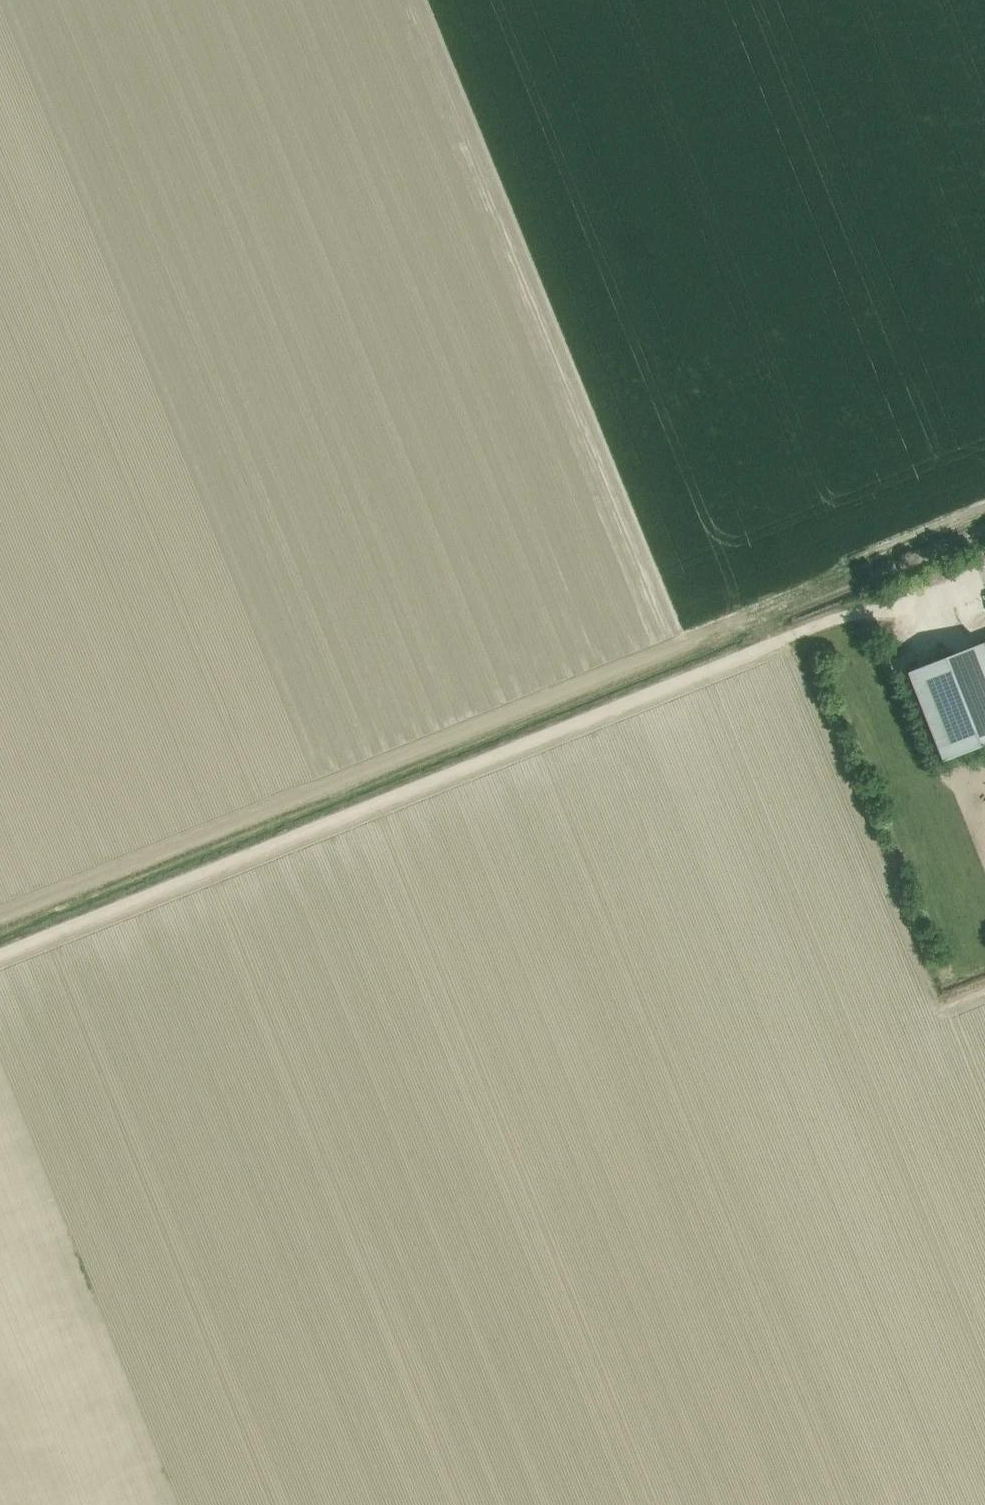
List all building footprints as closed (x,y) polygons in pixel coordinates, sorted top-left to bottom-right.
[(907,673),(942,763),(984,746),(984,653),(982,645),(981,644),(907,673)]
